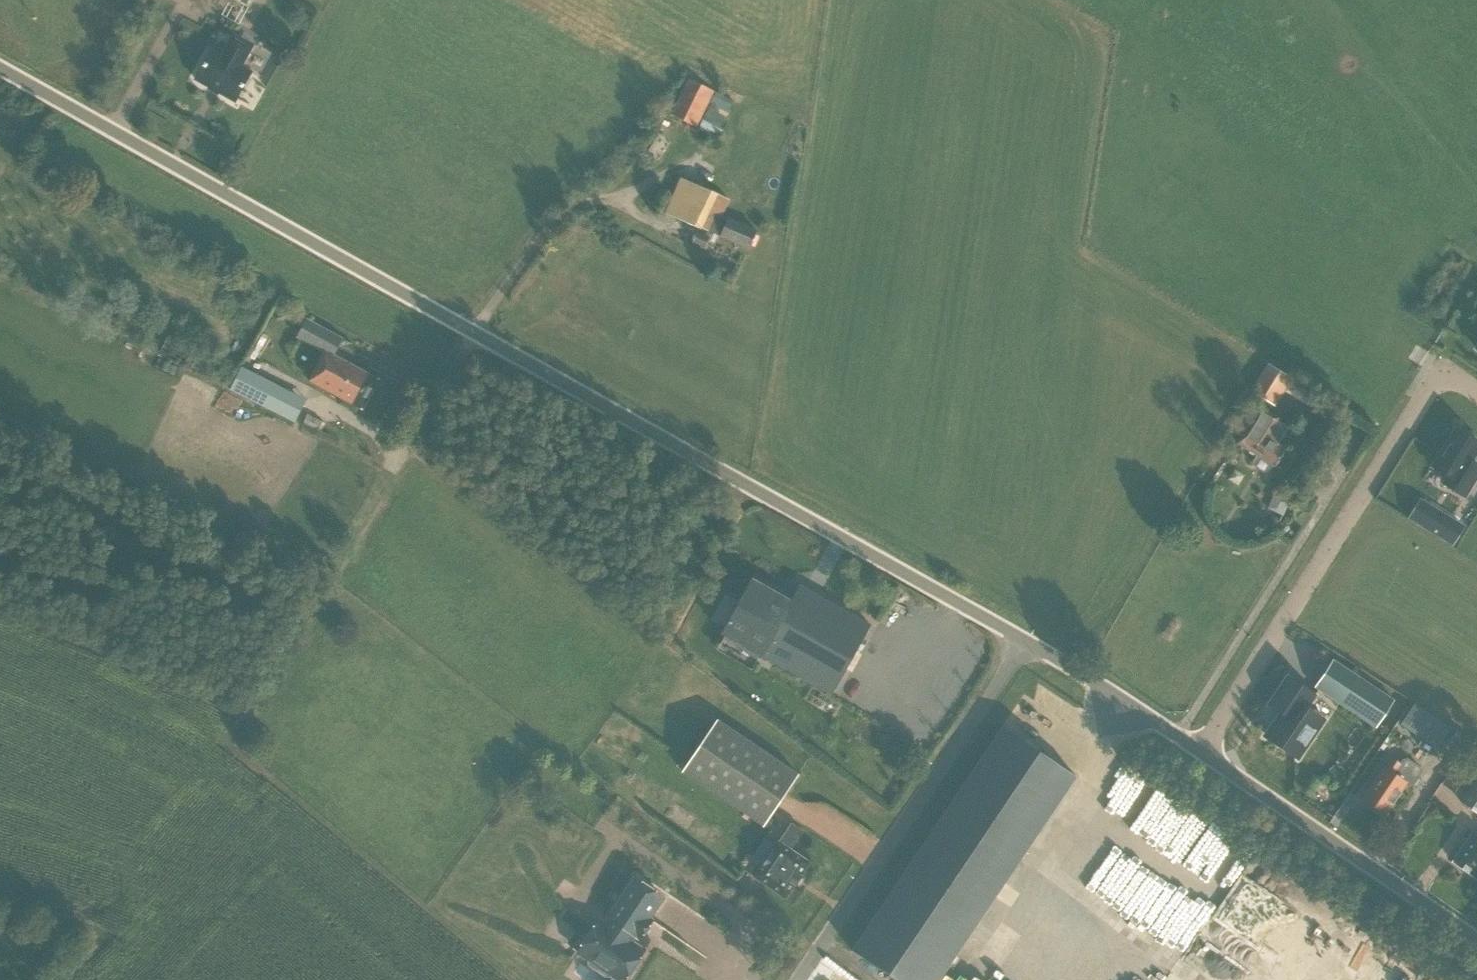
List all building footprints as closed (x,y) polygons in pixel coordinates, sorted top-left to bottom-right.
[(232,39),(223,56),(212,51),(196,79),(236,102),(252,73),(242,67),(252,50),(232,39)] [(689,79),(686,87),(672,115),(697,128),(715,92),(689,79)] [(729,116),(724,114),(726,111),(710,103),(698,128),(718,138),(729,116)] [(700,229),(700,227),(751,249),(758,232),(722,216),(730,199),(681,178),(666,214),(700,229)] [(698,232),(693,243),(706,248),(710,239),(698,232)] [(334,356),(343,339),(308,320),(298,338),(326,352),(313,376),(341,392),(340,393),(360,404),(374,379),(353,368),(352,370),(340,364),(342,360),(334,356)] [(1252,392),(1274,405),(1291,378),(1269,364),(1252,392)] [(232,391),(296,424),(308,401),(244,368),(232,391)] [(1300,381),(1296,391),(1309,397),(1314,386),(1300,381)] [(227,392),(220,405),(235,413),(242,400),(227,392)] [(1259,410),(1238,444),(1256,455),(1252,461),(1253,466),(1263,472),(1268,471),(1272,465),(1276,467),(1286,450),(1278,445),(1289,428),(1259,410)] [(1434,469),(1449,478),(1444,485),(1465,498),(1476,478),(1476,466),(1471,463),(1476,452),(1476,442),(1458,430),(1434,469)] [(1409,518),(1453,546),(1465,526),(1422,498),(1409,518)] [(722,634),(762,656),(792,602),(753,580),(722,634)] [(762,656),(832,695),(871,625),(801,586),(792,602),(762,656)] [(1316,688),(1377,728),(1395,701),(1334,660),(1316,688)] [(1268,737),(1298,757),(1323,720),(1306,709),(1315,696),(1288,678),(1270,705),(1284,714),(1268,737)] [(1401,725),(1434,746),(1447,725),(1414,704),(1401,725)] [(718,720),(683,772),(765,827),(799,775),(718,720)] [(918,852),(852,950),(896,979),(940,979),(1077,777),(1003,727),(918,852)] [(1457,732),(1436,763),(1447,770),(1467,738),(1457,732)] [(1386,768),(1363,801),(1385,815),(1405,785),(1408,786),(1411,786),(1421,772),(1420,767),(1406,758),(1402,759),(1400,763),(1393,758),(1386,768)] [(1476,814),(1476,775),(1459,802),(1476,814)] [(778,840),(776,839),(752,876),(785,899),(809,862),(790,849),(803,830),(790,822),(778,840)] [(489,847),(497,836),(483,828),(476,838),(489,847)] [(1474,832),(1453,862),(1476,878),(1476,834),(1474,832)] [(649,918),(664,897),(636,879),(605,925),(600,921),(578,953),(588,959),(589,966),(606,977),(613,976),(619,979),(626,979),(645,951),(633,943),(637,937),(641,940),(653,921),(649,918)] [(1290,956),(1331,902),(1309,886),(1268,940),(1290,956)] [(1114,967),(1096,953),(1090,961),(1086,958),(1068,979),(1088,979),(1089,978),(1091,979),(1103,979),(1114,967)]
